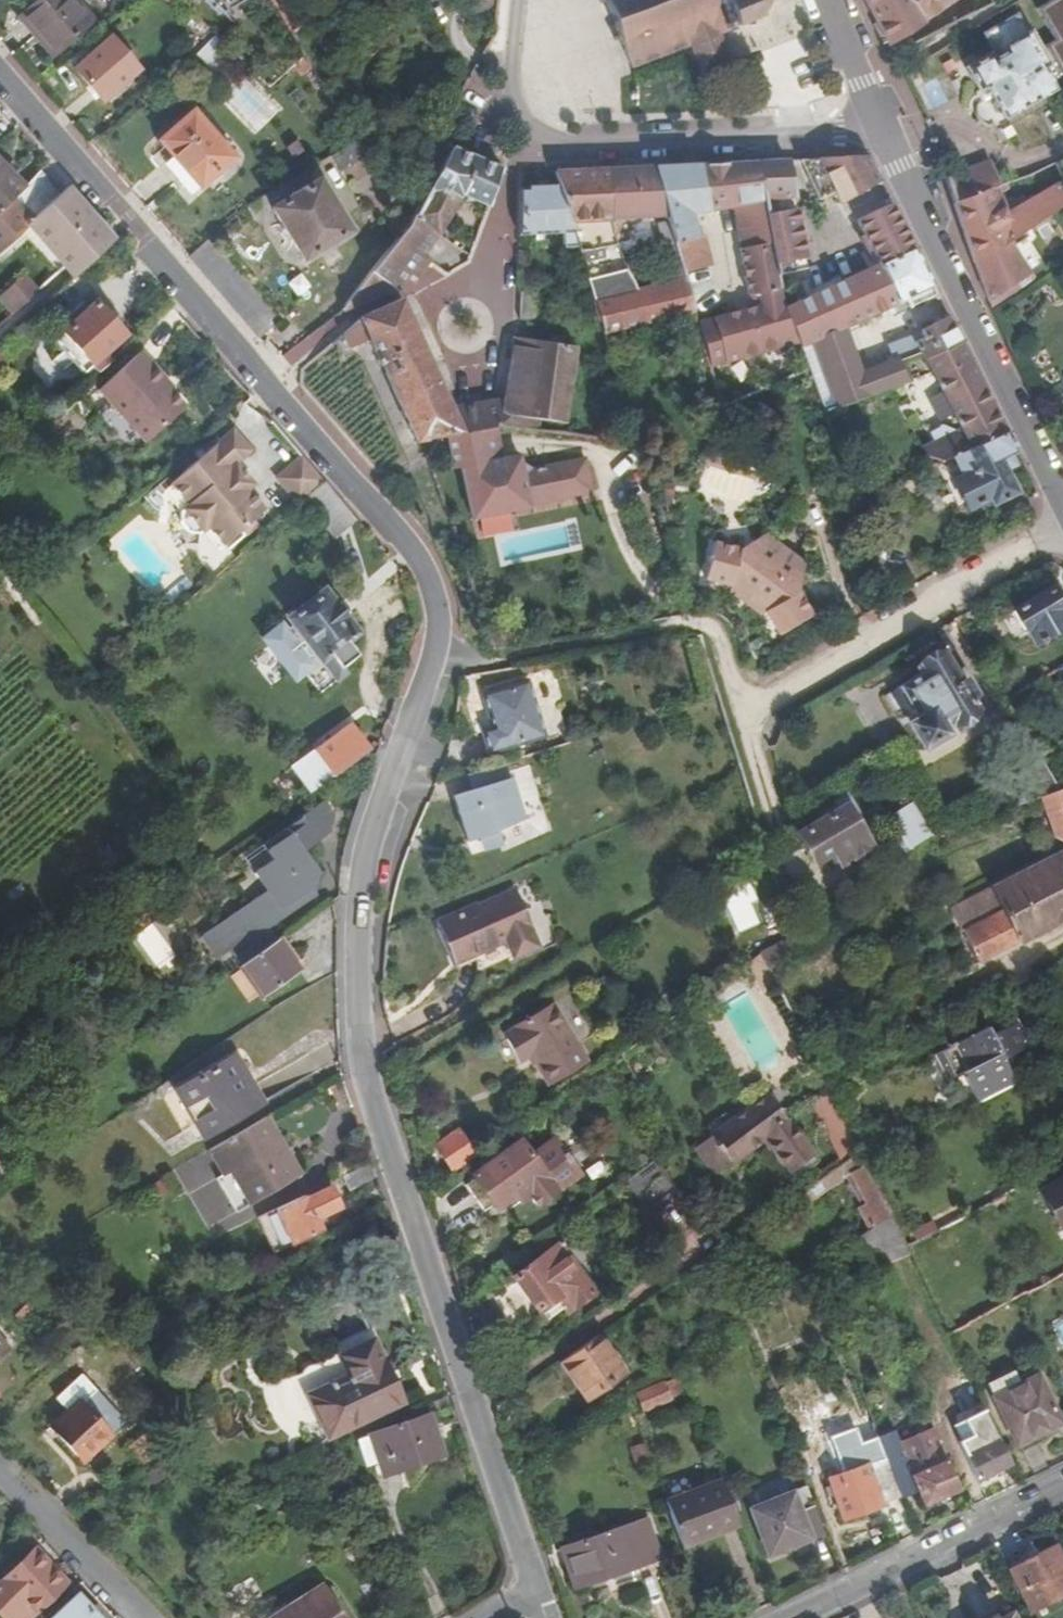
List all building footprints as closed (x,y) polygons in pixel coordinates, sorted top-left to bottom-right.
[(52,57),(93,21),(74,0),(39,0),(19,17),(52,57)] [(497,7),(498,0),(471,0),(476,15),(497,7)] [(632,68),(691,43),(702,71),(730,59),(719,32),(732,26),(734,30),(739,27),(738,24),(750,18),(753,24),(762,20),(760,14),(766,12),(770,7),(772,3),(772,0),(605,0),(632,68)] [(915,0),(866,0),(888,42),(927,22),(915,0)] [(927,22),(956,0),(915,0),(927,22)] [(1062,64),(1062,0),(1048,0),(1033,8),(1062,64)] [(1060,90),(1062,89),(1062,65),(1062,64),(1057,67),(1041,32),(1037,34),(1027,14),(992,30),(1001,50),(972,63),(984,89),(992,86),(996,97),(994,103),(999,114),(1004,114),(1006,119),(1062,93),(1060,90)] [(215,35),(207,42),(219,55),(227,48),(215,35)] [(77,70),(105,101),(140,71),(113,39),(77,70)] [(207,42),(201,48),(212,62),(219,55),(207,42)] [(932,109),(949,101),(937,77),(920,85),(932,109)] [(236,159),(195,111),(161,141),(203,189),(236,159)] [(359,142),(332,158),(342,175),(369,159),(359,142)] [(451,149),(427,189),(458,199),(460,197),(488,208),(503,169),(451,149)] [(946,181),(954,206),(1004,190),(1017,184),(1004,153),(988,159),(990,166),(946,181)] [(833,191),(839,203),(879,183),(870,166),(866,162),(862,159),(802,163),(797,163),(811,190),(827,182),(833,191)] [(785,163),(757,165),(765,205),(793,200),(785,163)] [(679,218),(688,216),(738,208),(745,250),(742,250),(749,293),(780,288),(778,277),(776,266),(767,216),(765,205),(757,165),(653,170),(666,218),(679,218)] [(0,168),(0,211),(23,192),(0,168)] [(653,170),(608,173),(611,220),(666,218),(653,170)] [(68,268),(72,272),(75,277),(76,277),(115,241),(111,237),(107,232),(70,189),(60,198),(39,173),(23,192),(0,211),(0,275),(14,262),(4,250),(31,226),(68,268)] [(555,175),(559,190),(574,236),(578,249),(582,262),(596,259),(589,235),(595,235),(596,221),(611,220),(608,173),(555,175)] [(275,208),(304,260),(353,231),(323,180),(275,208)] [(827,182),(811,190),(817,200),(833,191),(827,182)] [(974,262),(1051,214),(1062,206),(1062,183),(1008,219),(1005,210),(1010,207),(1004,190),(954,206),(974,262)] [(458,199),(427,189),(409,225),(343,311),(345,314),(396,289),(407,275),(414,280),(426,263),(438,246),(458,199)] [(559,190),(522,191),(519,238),(563,236),(574,236),(559,190)] [(913,251),(890,205),(856,222),(879,267),(913,251)] [(795,211),(767,216),(776,266),(806,260),(795,211)] [(666,218),(668,225),(680,269),(681,275),(710,268),(701,237),(693,239),(684,242),(679,218),(666,218)] [(611,234),(611,220),(596,221),(595,235),(611,234)] [(680,269),(668,225),(660,227),(671,271),(675,270),(680,269)] [(574,236),(563,236),(564,250),(578,249),(574,236)] [(842,284),(857,322),(907,301),(910,307),(936,296),(913,251),(879,267),(842,284)] [(582,262),(584,268),(598,265),(596,259),(582,262)] [(806,260),(776,266),(778,277),(808,272),(806,260)] [(25,274),(14,262),(0,275),(0,297),(25,274)] [(605,335),(692,315),(683,281),(678,282),(634,292),(627,272),(601,277),(598,265),(584,268),(604,334),(605,335)] [(680,269),(675,270),(678,282),(683,281),(681,275),(680,269)] [(40,292),(25,274),(0,297),(0,299),(15,315),(40,292)] [(857,322),(842,284),(785,310),(794,337),(798,348),(811,342),(843,328),(857,322)] [(707,369),(794,337),(785,310),(784,308),(780,288),(749,293),(752,310),(695,327),(707,369)] [(519,292),(518,321),(547,322),(548,293),(519,292)] [(72,325),(62,334),(91,368),(96,363),(102,370),(114,360),(108,353),(128,336),(98,302),(89,310),(84,305),(67,319),(72,325)] [(356,323),(341,336),(349,355),(370,346),(412,446),(442,440),(454,438),(502,431),(505,430),(503,418),(501,403),(500,403),(449,410),(400,302),(356,323)] [(43,307),(20,328),(32,341),(55,321),(43,307)] [(931,360),(961,345),(948,321),(922,332),(926,342),(919,345),(916,339),(890,350),(895,364),(861,377),(868,398),(906,384),(904,378),(899,364),(928,353),(931,360)] [(843,328),(811,342),(833,401),(836,410),(868,398),(861,377),(843,328)] [(84,374),(91,368),(62,334),(55,340),(84,374)] [(501,403),(503,418),(538,422),(564,426),(573,348),(561,347),(562,340),(547,339),(546,345),(511,341),(500,403),(501,403)] [(899,364),(904,378),(918,374),(920,379),(932,375),(960,432),(932,444),(941,465),(954,459),(1006,436),(961,345),(931,360),(928,353),(899,364)] [(99,391),(146,444),(187,409),(165,384),(167,382),(142,354),(99,391)] [(836,410),(833,401),(820,405),(823,414),(836,410)] [(538,422),(503,418),(505,430),(537,434),(538,422)] [(264,511),(248,491),(231,471),(238,466),(253,453),(234,431),(172,484),(190,505),(183,511),(182,522),(191,532),(201,534),(209,527),(225,545),(264,511)] [(507,461),(502,431),(454,438),(460,471),(467,469),(473,522),(518,516),(518,512),(531,511),(531,513),(596,505),(591,470),(537,477),(525,466),(525,458),(507,461)] [(1006,436),(954,459),(963,479),(953,483),(966,512),(990,502),(992,507),(1019,495),(1008,471),(1015,468),(1011,458),(1016,456),(1006,436)] [(303,502),(326,483),(304,458),(279,479),(300,505),(303,502)] [(702,495),(762,496),(763,459),(703,458),(702,495)] [(231,471),(248,491),(255,486),(238,466),(231,471)] [(731,591),(733,585),(743,587),(764,606),(769,614),(764,616),(779,640),(812,620),(798,597),(805,567),(766,537),(740,552),(713,545),(705,583),(731,591)] [(733,585),(729,599),(756,621),(764,616),(769,614),(764,606),(743,587),(733,585)] [(1055,589),(1014,613),(1026,634),(1028,633),(1035,646),(1062,630),(1062,603),(1055,589)] [(282,626),(264,641),(296,682),(285,691),(302,712),(345,677),(340,670),(358,657),(347,642),(356,634),(324,592),(289,621),(293,626),(286,631),(282,626)] [(968,680),(960,685),(943,655),(920,668),(925,675),(902,689),(920,721),(913,726),(924,746),(943,735),(941,731),(952,724),(957,733),(976,721),(973,715),(976,713),(968,699),(976,695),(968,680)] [(497,729),(494,730),(483,734),(491,756),(548,738),(529,681),(483,696),(490,717),(493,716),(497,729)] [(304,776),(316,791),(371,751),(352,725),(318,752),(324,761),(304,776)] [(1038,800),(1056,793),(1034,754),(1025,739),(1009,749),(1025,782),(990,795),(1000,814),(1038,800)] [(466,780),(471,796),(511,784),(506,768),(466,780)] [(524,825),(511,784),(471,796),(453,802),(467,848),(483,843),(487,856),(500,853),(496,839),(524,825)] [(1038,800),(1055,838),(1062,841),(1062,791),(1056,793),(1038,800)] [(852,794),(816,815),(822,825),(806,834),(823,863),(841,852),(849,863),(861,856),(867,858),(874,854),(876,845),(860,819),(865,816),(852,794)] [(263,890),(255,896),(270,916),(318,875),(303,856),(327,837),(331,818),(316,798),(295,814),(296,816),(257,846),(267,857),(249,872),(263,890)] [(902,842),(923,829),(910,807),(889,820),(902,842)] [(240,859),(249,872),(267,857),(257,846),(240,859)] [(1062,920),(1062,854),(952,914),(980,966),(1062,920)] [(243,970),(279,943),(272,933),(316,900),(316,898),(307,887),(319,877),(318,875),(270,916),(255,896),(199,940),(217,963),(230,953),(243,970)] [(320,878),(319,877),(307,887),(316,898),(320,878)] [(520,957),(542,947),(518,892),(442,924),(458,964),(513,941),(520,957)] [(779,953),(784,964),(805,947),(801,935),(779,953)] [(784,964),(779,953),(775,942),(761,952),(764,958),(772,974),(784,964)] [(302,975),(279,943),(243,970),(266,1001),(302,975)] [(522,1063),(533,1056),(554,1090),(591,1065),(551,1004),(514,1027),(516,1030),(505,1037),(522,1063)] [(953,1082),(965,1075),(972,1072),(988,1100),(1019,1084),(1008,1062),(1004,1056),(1014,1050),(1018,1057),(1035,1047),(1021,1023),(996,1037),(982,1044),(977,1036),(939,1057),(941,1059),(953,1082)] [(992,1028),(977,1036),(982,1044),(996,1037),(992,1028)] [(1008,1062),(1018,1057),(1014,1050),(1004,1056),(1008,1062)] [(208,1139),(266,1102),(236,1056),(178,1092),(208,1139)] [(981,1104),(988,1100),(972,1072),(965,1075),(981,1104)] [(713,1139),(732,1165),(764,1142),(769,1139),(777,1151),(794,1176),(815,1162),(770,1098),(713,1139)] [(861,1157),(834,1100),(817,1108),(846,1167),(861,1157)] [(272,1114),(216,1146),(231,1172),(225,1175),(246,1209),(307,1173),(272,1114)] [(439,1148),(456,1173),(482,1155),(464,1130),(439,1148)] [(732,1165),(713,1139),(699,1149),(718,1176),(732,1165)] [(769,1139),(764,1142),(772,1154),(777,1151),(769,1139)] [(525,1140),(477,1175),(501,1210),(525,1194),(530,1200),(534,1197),(540,1206),(584,1175),(560,1141),(537,1157),(525,1140)] [(829,1179),(835,1188),(850,1178),(865,1207),(860,1210),(870,1231),(891,1217),(865,1164),(861,1157),(846,1167),(829,1179)] [(352,1193),(379,1180),(373,1163),(345,1177),(352,1193)] [(675,1192),(656,1164),(628,1184),(648,1212),(675,1192)] [(808,1193),(814,1202),(835,1188),(829,1179),(808,1193)] [(1044,1193),(1062,1227),(1062,1183),(1044,1193)] [(292,1247),(323,1232),(317,1220),(341,1209),(332,1190),(308,1201),(306,1199),(277,1212),(292,1247)] [(808,1193),(803,1197),(809,1205),(814,1202),(808,1193)] [(941,1234),(963,1222),(956,1209),(934,1220),(941,1234)] [(257,1220),(273,1255),(292,1247),(277,1212),(257,1220)] [(914,1241),(934,1232),(929,1220),(909,1228),(914,1241)] [(578,1308),(597,1294),(561,1243),(515,1277),(540,1311),(566,1292),(578,1308)] [(394,1294),(362,1309),(371,1332),(340,1345),(344,1357),(287,1382),(315,1445),(405,1404),(377,1342),(410,1328),(394,1294)] [(1024,1294),(1015,1298),(1020,1308),(1029,1304),(1024,1294)] [(13,1351),(0,1336),(0,1362),(13,1351)] [(600,1337),(562,1362),(588,1400),(626,1374),(600,1337)] [(86,1402),(100,1390),(85,1373),(59,1396),(72,1410),(54,1426),(85,1459),(114,1434),(86,1402)] [(995,1397),(1018,1446),(1062,1424),(1040,1375),(995,1397)] [(642,1396),(649,1411),(684,1394),(678,1379),(642,1396)] [(128,1421),(100,1390),(86,1402),(114,1434),(128,1421)] [(1013,1465),(987,1411),(968,1420),(976,1438),(964,1443),(982,1480),(1013,1465)] [(431,1415),(372,1437),(387,1477),(445,1456),(431,1415)] [(961,1487),(936,1429),(901,1444),(927,1503),(961,1487)] [(884,1447),(849,1460),(853,1472),(832,1480),(846,1520),(903,1499),(884,1447)] [(741,1524),(725,1479),(668,1503),(684,1547),(741,1524)] [(771,1556),(826,1533),(808,1486),(752,1510),(771,1556)] [(312,1519),(320,1535),(331,1530),(323,1515),(312,1519)] [(564,1551),(576,1589),(662,1561),(650,1524),(564,1551)] [(1032,1612),(1062,1596),(1062,1562),(1056,1547),(1011,1570),(1032,1612)] [(28,1603),(36,1612),(65,1585),(35,1553),(7,1580),(21,1596),(3,1612),(9,1617),(11,1617),(28,1603)] [(280,1616),(281,1617),(346,1617),(325,1587),(280,1616)] [(77,1596),(52,1617),(97,1617),(77,1596)]
